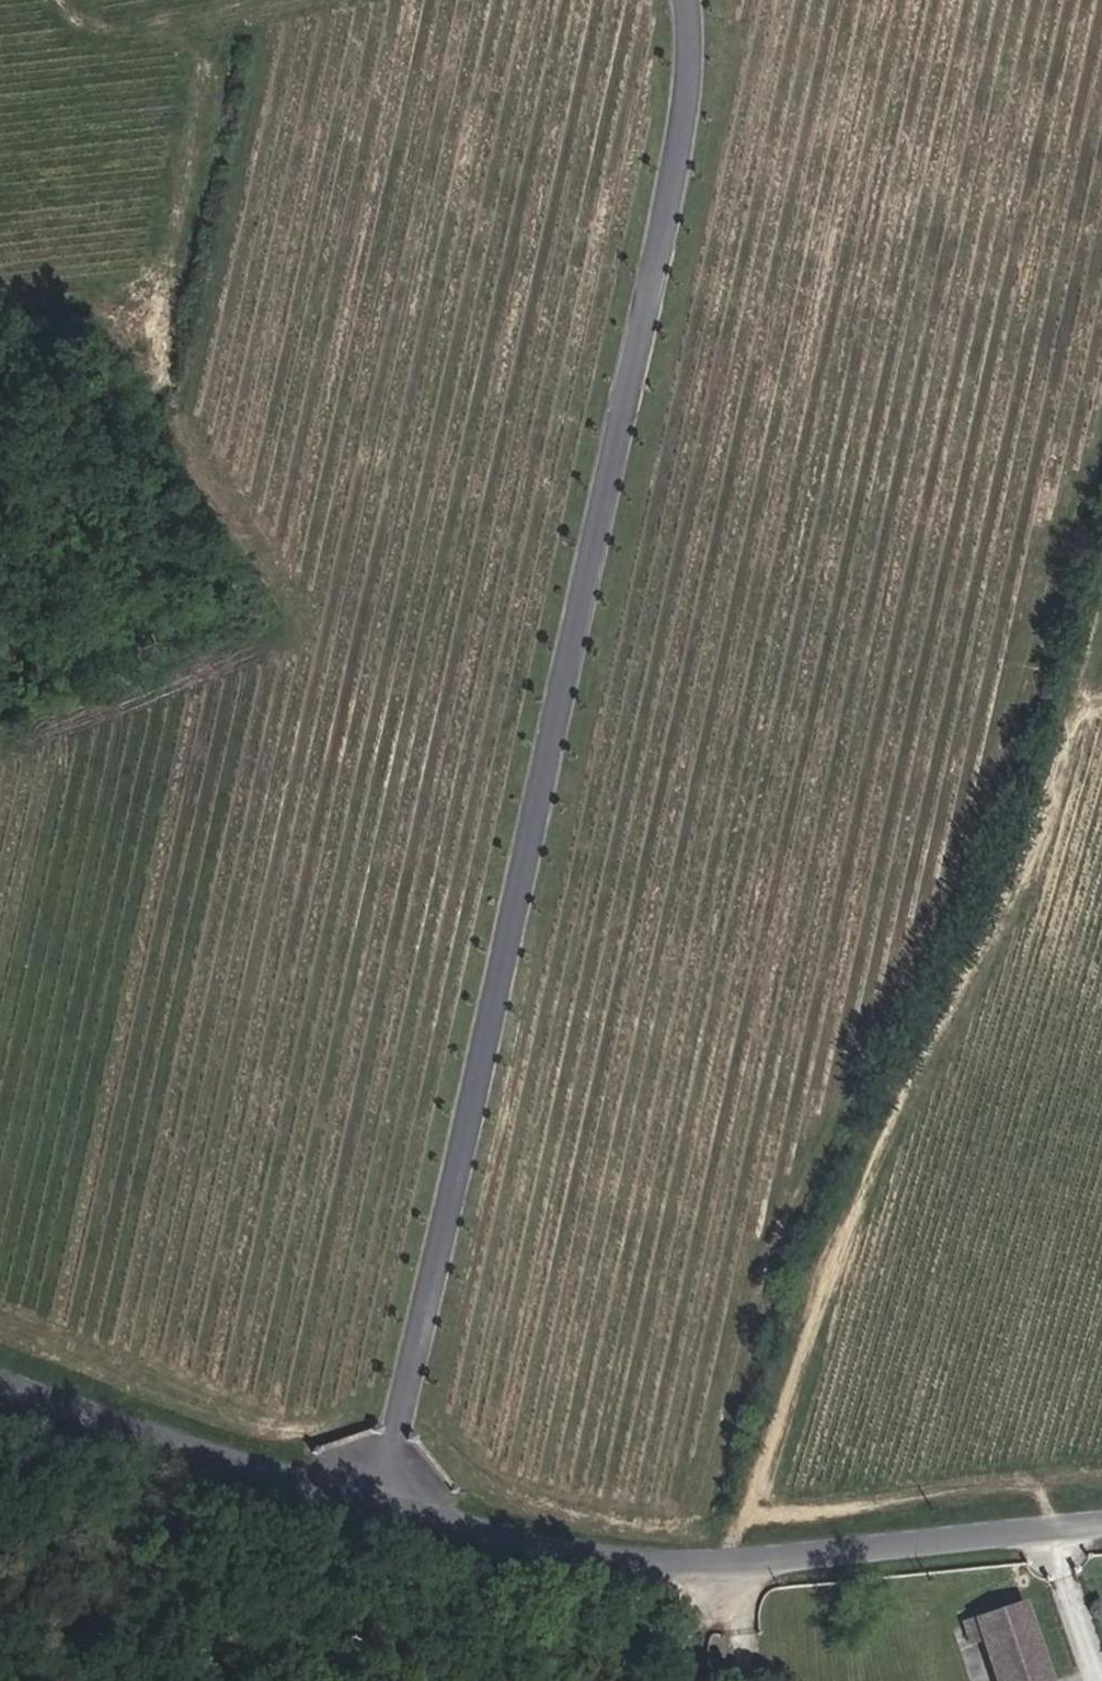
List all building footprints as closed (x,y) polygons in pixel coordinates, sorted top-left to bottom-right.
[(1018,1585),(950,1605),(957,1626),(977,1680),(1053,1680),(1018,1585)]
